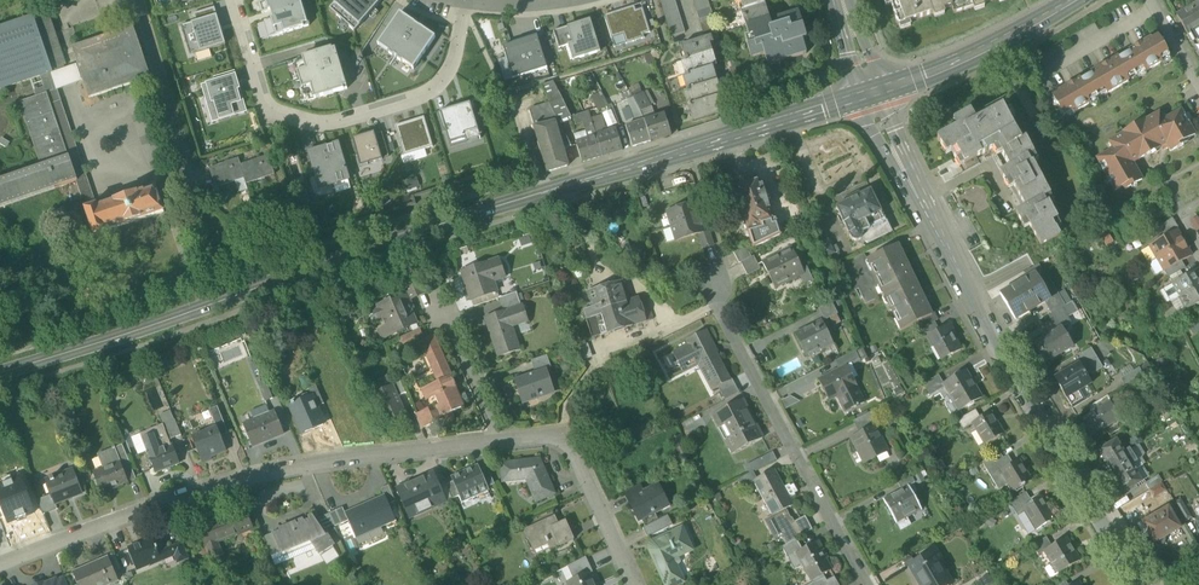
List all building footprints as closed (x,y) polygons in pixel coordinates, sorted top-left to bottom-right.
[(28,5),(26,0),(5,0),(0,2),(0,15),(28,5)] [(269,11),(266,1),(265,0),(258,0),(262,13),(269,11)] [(266,1),(269,11),(270,10),(272,18),(271,18),(274,28),(282,26),(284,33),(304,27),(303,25),(308,23),(301,0),(267,0),(266,1)] [(308,23),(303,25),(304,27),(309,25),(302,0),(301,0),(308,23)] [(334,3),(360,26),(382,1),(381,0),(337,0),(334,3)] [(675,0),(673,0),(662,4),(663,9),(677,5),(675,0)] [(764,0),(740,0),(743,11),(765,4),(764,0)] [(934,14),(929,0),(889,0),(890,5),(892,4),(899,26),(934,14)] [(934,14),(952,8),(954,13),(992,0),(929,0),(934,14)] [(710,5),(709,2),(695,6),(697,13),(711,8),(710,5)] [(1198,2),(1176,15),(1187,33),(1188,33),(1194,29),(1198,27),(1198,2)] [(355,31),(360,26),(334,3),(329,9),(355,31)] [(770,19),(765,4),(743,11),(741,12),(745,26),(770,19)] [(678,11),(677,5),(663,9),(665,15),(678,11)] [(623,35),(626,44),(645,38),(643,35),(636,10),(634,6),(604,15),(612,38),(623,35)] [(193,13),(196,21),(216,14),(214,7),(193,13)] [(643,8),(636,10),(643,35),(650,33),(643,8)] [(713,15),(711,8),(697,13),(699,19),(713,15)] [(680,16),(678,11),(665,15),(667,20),(680,16)] [(40,76),(51,72),(51,70),(66,65),(49,13),(33,19),(33,17),(0,29),(0,89),(40,76)] [(387,51),(388,52),(395,56),(397,57),(403,62),(404,62),(407,58),(417,64),(436,37),(420,27),(415,23),(400,13),(381,39),(391,46),(387,51)] [(196,21),(181,25),(187,44),(190,43),(193,53),(195,53),(209,48),(225,43),(216,14),(196,21)] [(773,28),(770,19),(745,26),(748,36),(745,37),(751,59),(764,55),(768,66),(807,53),(803,41),(807,40),(799,14),(777,20),(779,26),(773,28)] [(714,20),(713,15),(699,19),(701,26),(715,21),(714,20)] [(682,22),(680,16),(667,20),(668,26),(682,22)] [(269,37),(276,35),(274,28),(271,18),(264,20),(269,37)] [(568,44),(568,46),(575,43),(580,58),(601,52),(591,20),(567,27),(572,43),(568,44)] [(717,28),(715,21),(701,26),(703,32),(717,28)] [(683,27),(682,22),(668,26),(670,31),(683,27)] [(276,35),(284,33),(282,26),(274,28),(276,35)] [(72,48),(78,64),(84,81),(89,98),(151,77),(134,27),(72,48)] [(572,43),(567,27),(553,31),(559,48),(568,46),(568,44),(572,43)] [(685,33),(683,27),(670,31),(672,37),(685,33)] [(1193,41),(1198,37),(1198,29),(1198,27),(1194,29),(1188,33),(1193,41)] [(719,35),(717,28),(703,32),(705,39),(712,37),(719,35)] [(614,48),(626,44),(623,35),(612,38),(614,48)] [(537,36),(527,39),(528,44),(530,43),(534,55),(542,52),(537,36)] [(681,46),(685,60),(712,51),(710,44),(714,43),(712,37),(705,39),(689,44),(681,46)] [(1057,106),(1064,117),(1073,112),(1073,113),(1090,104),(1089,102),(1098,97),(1096,94),(1104,89),(1106,93),(1107,94),(1129,81),(1128,80),(1126,77),(1133,72),(1135,76),(1144,71),(1145,72),(1161,63),(1161,62),(1169,56),(1163,45),(1164,42),(1160,41),(1158,37),(1152,41),(1151,39),(1129,52),(1129,53),(1119,59),(1118,58),(1091,73),(1092,75),(1081,81),(1080,79),(1058,92),(1059,94),(1052,97),(1055,101),(1054,105),(1057,106)] [(378,44),(387,51),(391,46),(381,39),(378,44)] [(506,57),(510,70),(517,68),(520,77),(547,68),(542,52),(534,55),(530,43),(528,44),(527,39),(519,42),(520,43),(514,45),(514,43),(503,47),(506,57)] [(573,60),(580,58),(575,43),(568,46),(573,60)] [(302,70),(307,87),(311,86),(314,98),(347,88),(335,47),(302,57),(305,69),(302,70)] [(209,48),(195,53),(198,61),(212,57),(209,48)] [(716,66),(712,51),(685,60),(682,61),(686,75),(713,67),(716,66)] [(653,53),(644,55),(647,64),(656,62),(653,53)] [(305,69),(302,57),(297,58),(298,62),(294,63),(304,97),(308,96),(309,99),(309,100),(314,98),(311,86),(307,87),(306,88),(300,70),(302,70),(305,69)] [(502,73),(510,70),(506,57),(498,60),(502,73)] [(287,61),(300,102),(309,99),(308,96),(304,97),(294,63),(298,62),(297,58),(287,61)] [(414,69),(417,64),(407,58),(404,62),(414,69)] [(58,90),(84,81),(78,64),(52,73),(58,90)] [(718,81),(713,67),(686,75),(683,76),(687,90),(718,81)] [(513,79),(520,77),(517,68),(510,70),(513,79)] [(97,207),(58,90),(52,73),(51,72),(40,76),(46,93),(47,93),(68,157),(69,156),(78,181),(76,181),(86,210),(97,207)] [(215,77),(216,81),(235,75),(234,72),(215,77)] [(239,88),(235,75),(216,81),(207,83),(212,101),(215,101),(220,118),(233,114),(230,104),(240,101),(236,89),(239,88)] [(722,95),(718,81),(687,90),(692,105),(719,96),(722,95)] [(213,105),(217,119),(220,118),(215,101),(212,101),(207,83),(202,85),(209,106),(213,105)] [(542,87),(551,105),(559,122),(570,117),(554,83),(542,87)] [(633,98),(643,93),(639,83),(629,89),(630,91),(633,98)] [(230,104),(233,114),(245,110),(239,88),(236,89),(240,101),(230,104)] [(1098,97),(1106,93),(1104,89),(1096,94),(1098,97)] [(650,106),(652,106),(655,104),(648,90),(643,93),(650,106)] [(620,95),(623,102),(628,100),(633,98),(630,91),(620,95)] [(591,97),(598,110),(608,105),(601,92),(591,97)] [(20,102),(41,166),(68,157),(47,93),(46,93),(20,102)] [(643,93),(633,98),(642,115),(651,142),(672,136),(665,114),(656,117),(652,106),(650,106),(643,93)] [(723,111),(719,96),(692,105),(689,106),(693,121),(723,111)] [(632,147),(651,142),(642,115),(633,98),(628,100),(635,120),(636,119),(637,123),(626,127),(632,147)] [(1030,226),(1041,246),(1052,240),(1061,235),(1057,229),(1062,226),(1050,204),(1055,201),(1034,164),(1039,161),(1026,138),(1022,140),(1010,119),(1015,117),(1006,100),(985,112),(987,117),(977,123),(971,111),(954,120),(958,127),(938,138),(947,154),(952,151),(960,166),(993,148),(997,155),(1002,153),(1010,167),(1005,169),(1026,207),(1016,212),(1025,228),(1030,226)] [(213,105),(209,106),(213,120),(217,119),(213,105)] [(566,135),(559,122),(551,105),(530,111),(535,127),(556,123),(560,137),(566,135)] [(478,130),(471,106),(458,110),(457,107),(438,113),(443,131),(445,130),(450,147),(467,142),(465,134),(478,130)] [(1112,186),(1115,191),(1123,186),(1125,190),(1131,186),(1130,185),(1135,182),(1136,183),(1142,180),(1135,167),(1137,166),(1138,160),(1144,156),(1144,155),(1154,149),(1155,151),(1161,147),(1167,149),(1169,147),(1171,151),(1177,148),(1176,146),(1181,144),(1182,145),(1188,142),(1187,140),(1195,135),(1189,124),(1189,123),(1185,115),(1184,115),(1181,110),(1164,120),(1159,113),(1145,121),(1145,120),(1123,132),(1123,133),(1109,142),(1113,149),(1097,159),(1099,163),(1099,164),(1103,172),(1104,172),(1107,177),(1106,178),(1111,186),(1112,186)] [(587,131),(589,138),(596,136),(591,118),(589,112),(574,116),(576,124),(584,122),(587,131)] [(602,115),(591,118),(596,136),(608,132),(602,115)] [(425,149),(433,147),(424,117),(395,125),(404,155),(425,149)] [(569,166),(564,149),(560,137),(556,123),(535,127),(548,172),(569,166)] [(467,142),(481,138),(478,130),(465,134),(467,142)] [(608,132),(596,136),(602,156),(623,150),(617,130),(608,132)] [(574,135),(576,142),(589,138),(587,131),(574,135)] [(382,132),(375,134),(382,158),(389,156),(382,132)] [(364,137),(363,135),(352,138),(361,166),(382,159),(382,158),(375,134),(364,137)] [(566,135),(560,137),(564,149),(572,147),(570,144),(566,135)] [(582,162),(602,156),(596,136),(589,138),(576,142),(582,162)] [(2,137),(0,139),(0,144),(7,148),(10,142),(2,137)] [(320,148),(308,151),(315,175),(319,174),(322,182),(331,179),(332,184),(333,184),(348,179),(349,179),(338,142),(328,146),(328,144),(327,145),(328,148),(323,149),(323,147),(320,148)] [(993,148),(960,166),(963,173),(997,155),(993,148)] [(427,157),(425,149),(404,155),(401,156),(404,164),(427,157)] [(68,157),(41,166),(0,180),(0,207),(76,181),(78,181),(69,156),(68,157)] [(210,168),(216,189),(236,182),(244,179),(246,184),(274,175),(268,156),(240,165),(238,159),(210,168)] [(319,174),(315,175),(319,188),(332,184),(331,179),(322,182),(319,174)] [(417,177),(404,181),(407,191),(420,187),(417,177)] [(248,190),(246,184),(244,179),(236,182),(239,193),(248,190)] [(348,179),(333,184),(336,193),(351,189),(348,179)] [(742,212),(748,230),(766,224),(765,221),(773,219),(768,201),(769,201),(770,198),(769,192),(766,191),(765,191),(762,182),(759,181),(735,188),(740,206),(743,205),(745,211),(742,212)] [(98,208),(97,207),(86,210),(95,237),(95,236),(98,246),(109,242),(106,232),(151,217),(165,212),(156,188),(98,208)] [(861,239),(862,238),(863,236),(863,232),(886,221),(887,221),(871,189),(836,206),(851,237),(852,239),(854,240),(855,241),(857,241),(860,240),(861,239)] [(667,212),(672,227),(700,218),(695,203),(667,212)] [(1197,232),(1198,231),(1198,221),(1197,217),(1190,221),(1197,232)] [(704,231),(700,218),(672,227),(676,241),(699,234),(704,232),(704,231)] [(776,218),(773,219),(765,221),(766,224),(748,230),(748,232),(746,236),(751,239),(754,248),(781,235),(776,218)] [(1160,226),(1166,237),(1177,230),(1179,229),(1173,219),(1160,226)] [(891,231),(886,221),(863,232),(863,236),(862,238),(869,242),(891,231)] [(699,234),(704,248),(713,245),(708,230),(704,231),(704,232),(699,234)] [(1149,263),(1157,258),(1185,242),(1183,238),(1182,239),(1177,230),(1166,237),(1165,237),(1162,237),(1162,239),(1150,246),(1142,251),(1149,263)] [(529,236),(519,239),(522,247),(532,244),(529,236)] [(819,244),(825,258),(839,251),(837,245),(832,248),(828,239),(819,244)] [(1188,246),(1185,242),(1157,258),(1165,271),(1182,261),(1191,256),(1186,247),(1188,246)] [(733,250),(739,263),(752,257),(745,244),(733,250)] [(901,329),(902,329),(920,321),(922,320),(932,315),(932,314),(924,298),(921,299),(903,262),(906,261),(898,244),(867,259),(868,260),(870,259),(875,269),(873,270),(880,285),(882,284),(886,293),(884,293),(885,295),(887,294),(891,302),(889,303),(897,319),(898,318),(903,328),(901,329)] [(763,262),(775,288),(800,276),(805,274),(802,267),(792,248),(763,262)] [(741,263),(748,276),(761,269),(754,256),(741,263)] [(462,272),(472,301),(497,292),(492,279),(504,275),(499,260),(462,272)] [(1165,271),(1168,278),(1177,273),(1181,271),(1185,268),(1182,261),(1165,271)] [(1024,273),(1027,279),(1035,274),(1036,275),(1043,271),(1039,264),(1024,273)] [(802,267),(805,274),(800,276),(804,286),(814,281),(807,265),(802,267)] [(1172,301),(1198,286),(1198,269),(1184,277),(1180,279),(1172,284),(1164,289),(1171,302),(1172,301)] [(1001,294),(1015,319),(1044,303),(1050,300),(1049,299),(1036,275),(1035,274),(1027,279),(1001,294)] [(409,296),(411,300),(428,292),(421,278),(401,287),(406,298),(409,296)] [(584,310),(593,338),(601,336),(653,320),(646,296),(629,301),(623,281),(587,292),(592,308),(584,310)] [(1172,301),(1179,313),(1186,309),(1187,310),(1188,309),(1198,303),(1198,286),(1172,301)] [(1064,290),(1058,294),(1065,306),(1071,303),(1064,290)] [(474,308),(500,299),(498,292),(497,292),(472,301),(474,308)] [(517,293),(500,299),(504,312),(522,306),(517,293)] [(1067,318),(1062,308),(1065,306),(1058,294),(1049,299),(1050,300),(1044,303),(1051,315),(1048,316),(1057,331),(1062,328),(1070,323),(1067,318)] [(387,328),(390,335),(396,332),(399,333),(400,330),(417,323),(410,305),(413,304),(411,300),(409,296),(406,298),(393,303),(392,301),(391,301),(388,300),(387,303),(378,308),(378,309),(375,311),(379,320),(382,318),(387,328)] [(1172,301),(1171,302),(1179,317),(1190,311),(1188,309),(1187,310),(1186,309),(1179,313),(1172,301)] [(819,309),(825,321),(830,318),(837,314),(838,314),(832,302),(819,309)] [(1071,303),(1065,306),(1062,308),(1067,318),(1079,311),(1073,302),(1071,303)] [(486,319),(499,357),(520,350),(512,327),(528,322),(522,306),(504,312),(486,319)] [(932,315),(922,320),(925,327),(935,322),(938,320),(935,312),(932,314),(932,315)] [(841,323),(837,314),(830,318),(834,326),(841,323)] [(1195,318),(1186,323),(1191,330),(1198,325),(1195,318)] [(795,334),(806,356),(821,348),(822,350),(834,344),(822,321),(795,334)] [(939,330),(935,322),(925,327),(923,328),(928,337),(930,336),(939,330)] [(930,336),(943,359),(952,354),(953,355),(961,350),(953,336),(955,334),(950,325),(939,330),(930,336)] [(381,338),(390,335),(387,328),(378,331),(381,338)] [(1034,344),(1045,363),(1073,347),(1062,328),(1057,331),(1034,344)] [(401,338),(405,349),(421,342),(425,340),(420,330),(401,338)] [(706,379),(712,391),(719,387),(730,381),(730,380),(712,346),(715,345),(707,330),(689,339),(691,343),(673,352),(681,366),(696,358),(698,357),(709,377),(706,379)] [(421,342),(438,382),(452,376),(452,377),(453,376),(435,336),(425,340),(421,342)] [(940,360),(943,359),(930,336),(928,337),(940,360)] [(1103,341),(1110,353),(1116,349),(1110,337),(1103,341)] [(1091,348),(1099,361),(1111,354),(1110,353),(1103,341),(1091,348)] [(593,357),(588,343),(578,347),(582,361),(593,357)] [(856,351),(860,360),(868,358),(863,348),(856,351)] [(1084,363),(1080,365),(1086,374),(1090,372),(1092,374),(1103,368),(1099,361),(1091,348),(1079,355),(1084,363)] [(836,361),(840,369),(847,365),(848,366),(852,364),(860,360),(856,351),(836,361)] [(902,353),(894,351),(891,359),(899,361),(902,353)] [(531,361),(535,373),(547,369),(551,368),(547,356),(531,361)] [(1157,359),(1159,367),(1170,364),(1168,357),(1157,359)] [(859,377),(852,364),(848,366),(854,380),(859,377)] [(1091,383),(1086,374),(1080,365),(1080,364),(1055,378),(1072,407),(1085,400),(1079,390),(1087,385),(1091,383)] [(843,393),(852,410),(865,403),(857,387),(858,386),(854,380),(848,366),(847,365),(840,369),(819,380),(829,400),(843,393)] [(1118,372),(1122,378),(1134,371),(1130,365),(1118,372)] [(1122,378),(1120,379),(1124,386),(1143,375),(1139,368),(1134,371),(1122,378)] [(520,386),(525,399),(537,395),(537,397),(555,392),(547,369),(535,373),(514,380),(517,387),(520,386)] [(959,408),(960,410),(982,398),(966,371),(944,383),(950,394),(959,408)] [(434,424),(443,420),(444,419),(443,417),(451,413),(465,407),(452,377),(452,376),(438,382),(427,387),(432,398),(436,397),(440,405),(436,407),(437,411),(431,414),(430,414),(434,424)] [(257,380),(265,401),(273,398),(264,377),(257,380)] [(924,384),(931,396),(944,388),(936,377),(924,384)] [(393,385),(398,397),(406,393),(399,378),(391,381),(393,385)] [(719,387),(726,400),(740,393),(733,379),(730,380),(730,381),(719,387)] [(371,395),(382,419),(397,412),(399,416),(406,413),(398,397),(393,385),(371,395)] [(1093,395),(1087,385),(1079,390),(1085,400),(1093,395)] [(426,401),(432,398),(427,387),(421,390),(426,401)] [(312,395),(317,406),(324,403),(317,388),(310,391),(312,395)] [(952,412),(959,408),(950,394),(943,398),(952,412)] [(289,405),(300,429),(310,425),(312,429),(323,424),(320,416),(321,415),(317,406),(312,395),(289,405)] [(786,410),(800,402),(790,395),(781,401),(786,410)] [(1088,408),(1092,414),(1109,403),(1111,403),(1107,396),(1088,408)] [(726,440),(733,454),(764,438),(743,399),(713,415),(720,428),(728,424),(734,436),(726,440)] [(1081,421),(1091,437),(1105,429),(1117,421),(1120,420),(1109,403),(1092,414),(1081,421)] [(210,410),(215,424),(223,420),(217,406),(210,410)] [(415,415),(422,429),(434,424),(430,414),(431,414),(428,409),(415,415)] [(958,420),(963,429),(973,423),(981,418),(976,409),(958,420)] [(159,415),(163,425),(175,420),(171,410),(159,415)] [(243,424),(252,446),(284,433),(275,412),(243,424)] [(857,420),(863,432),(875,426),(876,427),(879,425),(872,412),(857,420)] [(973,423),(985,443),(1003,433),(990,412),(981,418),(973,423)] [(453,415),(451,413),(443,417),(444,419),(443,420),(445,422),(448,423),(451,421),(453,419),(453,415)] [(163,425),(169,440),(181,435),(175,420),(163,425)] [(224,422),(223,420),(215,424),(217,428),(218,428),(221,436),(228,433),(224,422)] [(853,421),(860,434),(863,432),(857,420),(853,421)] [(1105,429),(1109,436),(1122,428),(1117,421),(1105,429)] [(720,428),(726,440),(734,436),(728,424),(720,428)] [(148,451),(149,454),(171,446),(169,440),(163,425),(148,431),(150,436),(143,438),(148,451)] [(859,448),(866,463),(877,458),(876,454),(887,449),(876,427),(875,426),(863,432),(860,434),(851,438),(857,449),(859,448)] [(193,438),(201,458),(210,454),(211,457),(227,450),(221,436),(218,428),(217,428),(193,438)] [(138,455),(148,451),(143,438),(139,430),(124,436),(129,449),(135,446),(138,455)] [(1107,463),(1108,462),(1124,453),(1116,439),(1099,450),(1107,463)] [(1137,460),(1140,459),(1142,457),(1145,454),(1139,444),(1130,449),(1137,460)] [(121,462),(128,481),(136,478),(122,445),(115,448),(121,462)] [(172,445),(171,446),(149,454),(156,472),(180,463),(172,445)] [(98,455),(103,468),(104,469),(121,462),(115,448),(98,455)] [(1108,462),(1119,479),(1135,469),(1142,464),(1143,464),(1140,459),(1137,460),(1130,449),(1124,453),(1108,462)] [(751,463),(755,471),(778,460),(773,452),(751,463)] [(982,462),(986,469),(1003,458),(999,452),(982,462)] [(1006,479),(1014,492),(1022,487),(1022,488),(1025,486),(1025,485),(1032,481),(1031,480),(1019,460),(1008,466),(1003,458),(986,469),(996,485),(1006,479)] [(530,485),(537,501),(554,494),(539,460),(502,465),(503,479),(521,477),(521,475),(529,475),(533,484),(530,485)] [(128,481),(121,462),(104,469),(103,468),(95,472),(93,473),(100,489),(116,483),(117,486),(128,481)] [(755,471),(751,463),(746,465),(750,474),(754,472),(755,471)] [(1135,469),(1142,481),(1150,477),(1142,464),(1135,469)] [(459,496),(462,503),(474,498),(473,495),(486,489),(486,490),(487,489),(488,489),(487,488),(479,471),(478,467),(471,470),(472,472),(468,474),(467,472),(452,478),(454,482),(460,496),(459,496)] [(479,471),(487,488),(495,485),(487,467),(479,471)] [(51,494),(55,505),(56,504),(66,500),(67,497),(82,491),(73,468),(62,473),(63,475),(46,481),(51,494)] [(763,498),(773,516),(766,520),(777,540),(784,536),(788,543),(797,539),(799,537),(792,523),(793,523),(785,510),(794,505),(791,498),(796,495),(790,484),(785,487),(775,469),(758,479),(756,479),(766,496),(763,498)] [(1142,481),(1135,469),(1119,479),(1117,480),(1124,492),(1125,492),(1127,495),(1138,488),(1136,485),(1142,481)] [(743,487),(754,481),(756,479),(758,479),(754,472),(750,474),(739,480),(743,487)] [(920,472),(913,476),(918,485),(925,481),(920,472)] [(428,501),(432,509),(446,502),(439,486),(433,473),(425,477),(426,479),(408,487),(407,488),(412,501),(415,507),(428,501)] [(20,476),(25,490),(32,487),(27,474),(20,476)] [(521,475),(521,477),(526,477),(530,485),(533,484),(529,475),(521,475)] [(898,483),(902,490),(909,486),(916,483),(912,475),(898,483)] [(20,476),(0,484),(0,501),(9,523),(34,513),(25,490),(20,476)] [(1145,484),(1149,490),(1161,482),(1158,476),(1145,484)] [(425,477),(407,485),(408,487),(426,479),(425,477)] [(754,481),(763,498),(766,496),(756,479),(754,481)] [(454,482),(446,485),(452,500),(459,496),(460,496),(454,482)] [(1166,491),(1161,482),(1149,490),(1154,498),(1166,491)] [(116,483),(100,489),(101,492),(117,486),(116,483)] [(446,502),(452,500),(446,485),(445,483),(439,486),(446,502)] [(631,505),(640,522),(670,506),(659,484),(643,492),(639,494),(642,500),(631,505)] [(385,495),(389,504),(396,501),(389,485),(381,489),(384,495),(385,495)] [(397,489),(404,505),(412,501),(407,488),(408,487),(407,485),(397,489)] [(625,493),(631,505),(642,500),(639,494),(643,492),(640,485),(625,493)] [(884,500),(896,523),(906,517),(905,515),(920,507),(909,486),(902,490),(902,491),(884,500)] [(473,495),(474,498),(488,491),(487,489),(486,490),(486,489),(473,495)] [(1010,502),(1016,512),(1024,507),(1032,502),(1026,492),(1010,502)] [(37,500),(43,514),(58,508),(56,504),(55,505),(51,494),(37,500)] [(359,523),(363,532),(380,525),(382,528),(397,521),(389,504),(385,495),(384,495),(370,501),(371,505),(351,514),(350,514),(355,524),(359,523)] [(1031,519),(1037,530),(1055,519),(1041,496),(1032,502),(1024,507),(1031,519)] [(1174,503),(1185,522),(1192,518),(1181,499),(1174,503)] [(371,505),(370,501),(349,511),(351,514),(371,505)] [(412,501),(404,505),(410,518),(432,509),(428,501),(415,507),(412,501)] [(1139,505),(1127,513),(1135,525),(1147,518),(1139,505)] [(343,507),(336,510),(342,524),(349,521),(346,516),(343,507)] [(1023,524),(1031,519),(1024,507),(1016,512),(1023,524)] [(1151,536),(1155,543),(1156,545),(1158,546),(1161,546),(1163,546),(1165,544),(1166,542),(1166,540),(1165,537),(1180,529),(1168,508),(1138,526),(1145,539),(1151,536)] [(245,509),(232,514),(237,528),(240,527),(241,531),(252,527),(245,509)] [(335,527),(342,524),(336,510),(329,513),(335,527)] [(239,533),(237,528),(232,514),(230,511),(221,515),(222,518),(209,523),(210,525),(200,529),(203,536),(202,536),(214,565),(226,560),(218,541),(239,533)] [(315,519),(325,534),(336,529),(335,527),(329,513),(315,519)] [(356,539),(382,528),(380,525),(363,532),(359,523),(355,524),(350,514),(346,516),(349,521),(356,539)] [(643,528),(648,538),(673,526),(668,516),(643,528)] [(792,523),(799,537),(813,530),(806,516),(793,523),(792,523)] [(997,521),(989,516),(985,523),(994,527),(997,521)] [(906,517),(896,523),(900,529),(910,524),(906,517)] [(526,531),(534,549),(556,539),(559,547),(575,540),(566,521),(558,524),(555,518),(526,531)] [(280,551),(280,553),(312,540),(314,544),(317,549),(321,555),(333,547),(325,534),(315,519),(303,524),(302,522),(281,530),(272,533),(280,551)] [(382,528),(356,539),(361,548),(386,537),(382,528)] [(666,584),(679,584),(684,583),(677,565),(680,563),(678,557),(693,551),(682,529),(653,542),(654,544),(651,549),(650,550),(666,584)] [(264,537),(271,555),(280,551),(272,533),(264,537)] [(1033,545),(1037,552),(1051,543),(1047,537),(1033,545)] [(150,565),(162,560),(159,553),(157,549),(158,549),(154,538),(128,549),(136,569),(150,564),(150,565)] [(1053,564),(1059,574),(1080,561),(1066,538),(1052,546),(1051,543),(1037,552),(1039,555),(1048,550),(1055,562),(1053,564)] [(537,557),(559,547),(556,539),(534,549),(537,557)] [(782,547),(789,558),(797,554),(797,553),(803,550),(797,539),(788,543),(782,547)] [(282,557),(314,544),(312,540),(280,553),(282,557)] [(778,549),(774,542),(766,546),(770,553),(778,549)] [(803,564),(812,581),(824,574),(832,570),(817,542),(803,550),(797,553),(797,554),(803,564)] [(178,562),(187,558),(182,543),(172,547),(175,555),(178,562)] [(280,551),(271,555),(275,566),(317,549),(314,544),(282,557),(280,553),(280,551)] [(172,547),(159,553),(162,560),(175,555),(172,547)] [(942,583),(948,578),(940,563),(943,561),(937,549),(910,564),(922,584),(943,584),(942,583)] [(100,560),(106,576),(115,572),(122,569),(115,553),(98,560),(98,561),(100,560)] [(794,569),(803,564),(797,554),(789,558),(794,569)] [(578,578),(593,571),(586,557),(572,565),(578,578)] [(191,567),(187,558),(178,562),(182,571),(191,567)] [(79,584),(109,584),(110,584),(106,576),(100,560),(98,561),(73,572),(79,584)] [(1053,577),(1059,574),(1053,564),(1047,567),(1046,570),(1049,576),(1053,577)] [(578,578),(572,565),(562,570),(568,583),(578,578)] [(590,574),(593,572),(593,571),(578,578),(568,583),(569,584),(595,584),(590,574)] [(119,581),(115,572),(106,576),(110,584),(119,581)] [(988,573),(979,579),(982,584),(988,584),(993,582),(988,573)] [(824,574),(812,581),(814,583),(811,584),(839,584),(835,577),(827,581),(824,574)]
